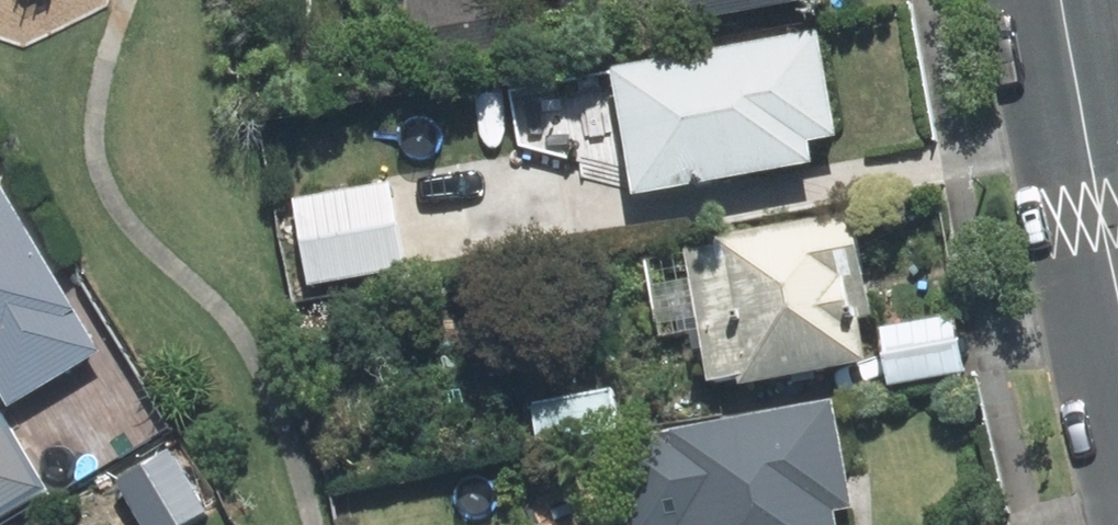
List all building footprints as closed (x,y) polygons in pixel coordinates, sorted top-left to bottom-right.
[(519,59),(510,0),(434,0),(414,3),(424,73),(519,59)] [(819,5),(818,0),(672,0),(678,30),(819,5)] [(618,74),(640,200),(820,169),(817,147),(845,142),(827,37),(618,74)] [(16,408),(106,355),(0,177),(0,381),(16,408)] [(397,188),(297,205),(312,290),(412,273),(397,188)] [(876,367),(868,323),(878,321),(858,216),(721,242),(722,249),(691,255),(717,389),(746,383),(748,391),(876,367)] [(971,375),(960,317),(881,332),(891,390),(971,375)] [(624,436),(617,393),(535,407),(542,450),(624,436)] [(839,405),(620,446),(635,524),(841,524),(839,514),(859,511),(839,405)] [(6,417),(0,420),(0,524),(52,493),(6,417)]
